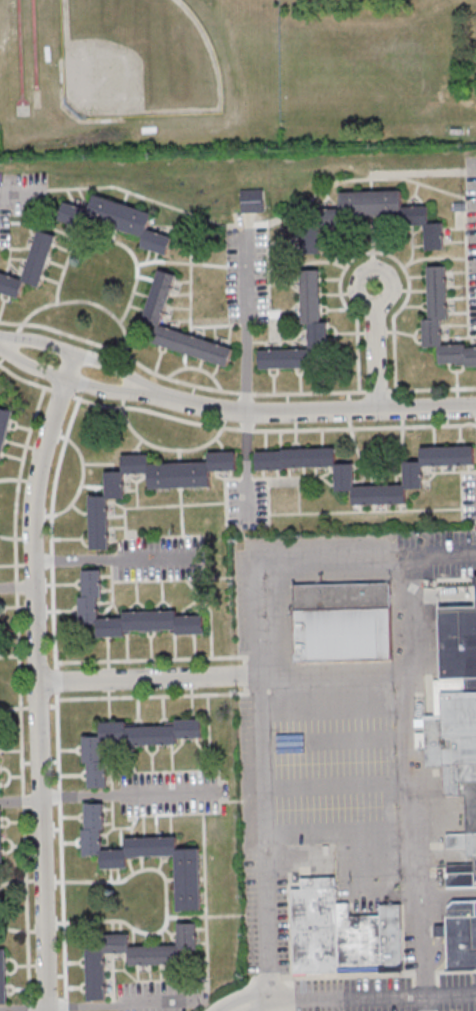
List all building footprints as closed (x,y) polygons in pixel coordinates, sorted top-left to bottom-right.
[(242,190),(242,212),(263,212),(263,190),(242,190)] [(341,192),(341,209),(329,209),(329,219),(405,218),(405,225),(425,224),(425,250),(444,250),(444,222),(429,223),(429,206),(402,206),(402,191),(341,192)] [(154,212),(94,195),(90,209),(64,201),(60,216),(143,239),(140,247),(167,255),(173,236),(149,229),(154,212)] [(56,235),(37,230),(23,279),(0,272),(0,293),(19,298),(24,282),(41,286),(56,235)] [(442,345),(442,320),(447,320),(447,266),(428,266),(428,319),(423,319),(423,347),(439,347),(439,365),(475,365),(475,345),(442,345)] [(144,318),(163,324),(176,274),(157,269),(144,318)] [(259,368),(319,367),(319,350),(328,350),(327,321),(321,321),(320,271),(302,272),(302,324),(309,324),(309,349),(259,350),(259,368)] [(228,366),(234,347),(164,326),(158,345),(228,366)] [(2,464),(12,410),(0,408),(0,463),(2,464)] [(335,467),(336,491),(352,491),(352,505),(406,503),(405,489),(423,488),(422,466),(474,464),(473,445),(421,448),(422,461),(404,461),(405,484),(355,486),(354,463),(336,464),(335,447),(255,450),(256,470),(335,467)] [(211,488),(211,471),(236,471),(236,451),(209,451),(209,463),(150,463),(149,455),(123,455),(123,471),(108,471),(108,495),(89,495),(90,549),(109,549),(109,498),(124,498),(124,473),(147,473),(147,488),(211,488)] [(100,570),(81,570),(81,636),(126,636),(126,633),(204,632),(203,615),(177,615),(177,611),(123,611),(123,618),(101,618),(100,570)] [(389,582),(391,659),(295,662),(294,584),(389,582)] [(440,607),(441,677),(433,677),(434,717),(425,717),(427,766),(445,766),(445,796),(466,795),(467,833),(445,834),(446,849),(467,848),(467,862),(447,863),(448,887),(475,887),(475,606),(440,607)] [(108,787),(108,743),(203,743),(203,723),(101,723),(101,736),(82,736),(82,763),(87,763),(87,787),(108,787)] [(176,857),(176,911),(201,911),(200,848),(178,848),(178,836),(126,837),(126,849),(103,849),(103,803),(82,803),(82,856),(101,856),(101,868),(128,868),(128,857),(176,857)] [(293,973),(402,972),(401,904),(380,905),(380,916),(350,916),(350,903),(337,903),(336,878),(301,878),(301,889),(292,889),(293,973)] [(452,902),(447,907),(448,918),(445,918),(445,926),(432,926),(433,937),(446,937),(447,971),(475,970),(475,901),(452,902)] [(105,954),(128,953),(128,965),(185,964),(184,954),(197,954),(197,923),(178,923),(178,945),(130,946),(130,934),(105,934),(105,945),(86,945),(87,1000),(106,1000),(105,954)] [(8,1006),(0,1006),(0,951),(7,951),(8,1006)]
